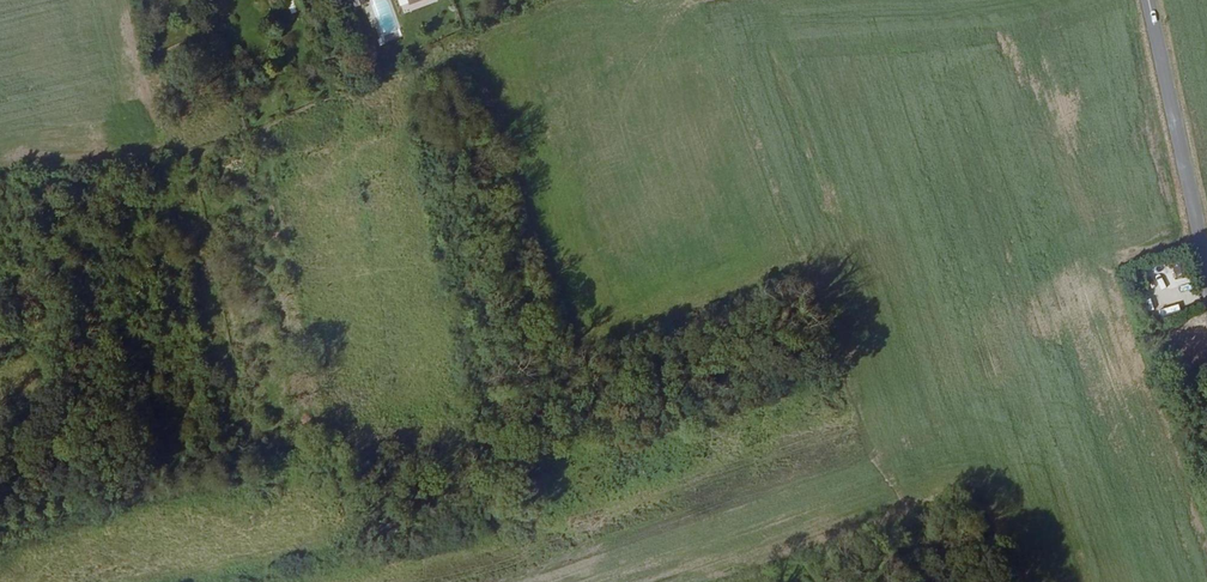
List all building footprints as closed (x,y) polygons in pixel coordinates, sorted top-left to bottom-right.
[(287,3),(292,14),(300,10),(296,0),(294,0),(287,3)] [(353,8),(367,3),(366,0),(350,0),(353,8)] [(398,14),(422,7),(420,1),(424,0),(394,0),(398,14)] [(1173,263),(1176,280),(1187,278),(1185,261),(1173,263)] [(1163,316),(1181,312),(1180,306),(1162,310),(1163,316)]
